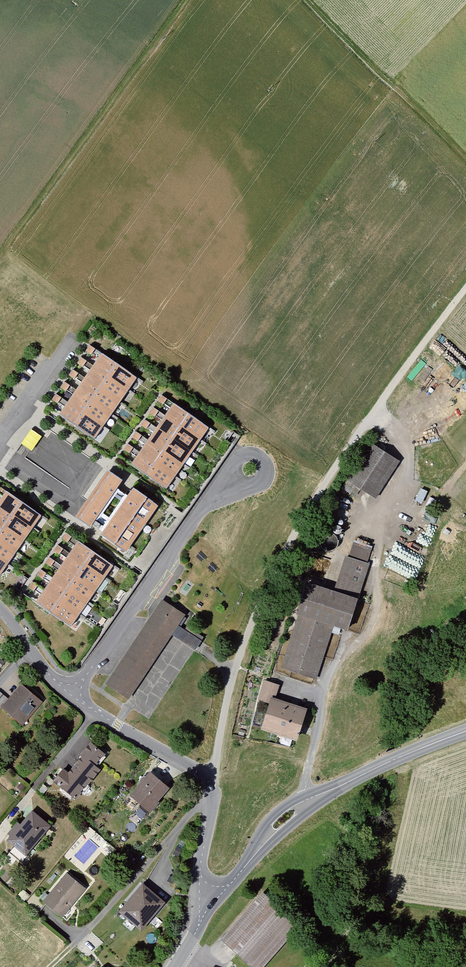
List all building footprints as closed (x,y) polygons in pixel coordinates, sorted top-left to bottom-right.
[(99,354),(56,415),(94,440),(136,379),(99,354)] [(171,404),(130,464),(165,489),(207,429),(171,404)] [(29,429),(21,444),(32,450),(40,434),(29,429)] [(376,500),(400,462),(370,442),(346,481),(376,500)] [(109,471),(76,519),(90,529),(93,525),(104,532),(102,535),(127,552),(159,506),(132,488),(127,495),(120,490),(126,482),(109,471)] [(0,497),(0,572),(39,517),(4,491),(0,497)] [(340,508),(329,503),(322,516),(334,522),(340,508)] [(298,616),(281,669),(317,680),(333,628),(348,633),(370,565),(367,564),(373,547),(355,541),(348,558),(345,557),(334,592),(306,583),(296,616),(298,616)] [(76,543),(33,602),(68,627),(111,568),(76,543)] [(162,600),(105,685),(129,700),(172,636),(194,650),(200,640),(179,626),(186,615),(162,600)] [(258,700),(269,704),(261,731),(297,743),(307,710),(276,699),(280,686),(264,680),(258,700)] [(22,729),(44,704),(19,683),(6,698),(0,693),(0,711),(22,729)] [(102,754),(88,743),(78,756),(80,757),(66,774),(61,769),(50,782),(74,802),(101,769),(94,763),(102,754)] [(282,765),(276,762),(272,769),(279,772),(282,765)] [(166,788),(147,772),(143,777),(141,775),(135,782),(138,784),(129,795),(148,811),(166,788)] [(8,838),(5,841),(25,856),(49,827),(30,812),(20,825),(16,822),(5,836),(8,838)] [(64,874),(41,902),(60,919),(85,890),(64,874)] [(166,900),(143,881),(119,909),(142,928),(166,900)]
